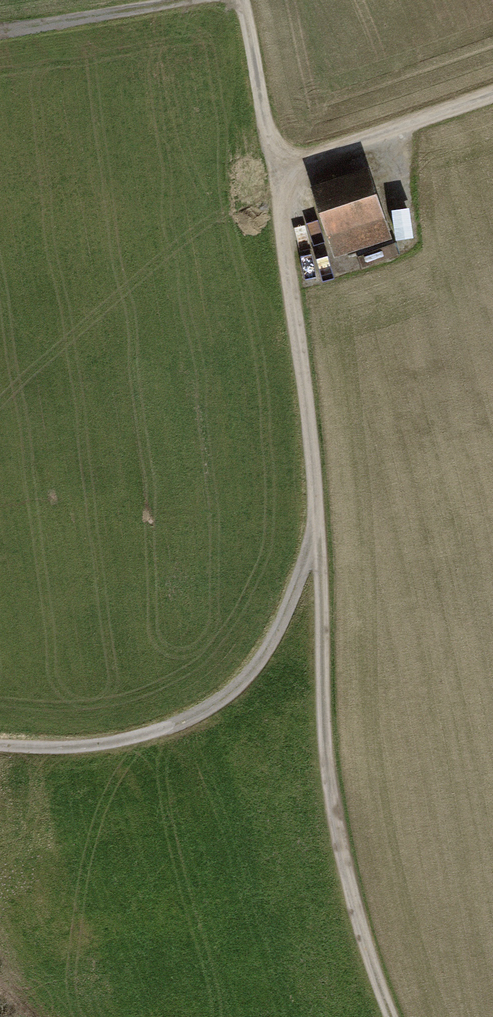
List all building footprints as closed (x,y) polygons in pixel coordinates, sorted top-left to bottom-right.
[(365,172),(316,188),(337,251),(386,235),(365,172)]
